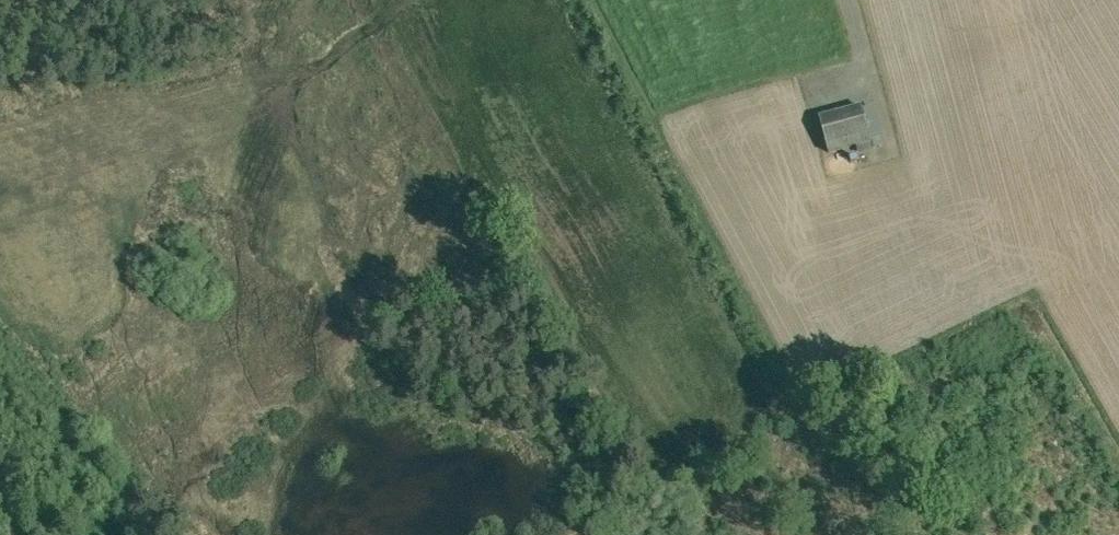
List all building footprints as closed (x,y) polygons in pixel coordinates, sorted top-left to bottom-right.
[(874,140),(864,106),(821,118),(831,152),(874,140)]
